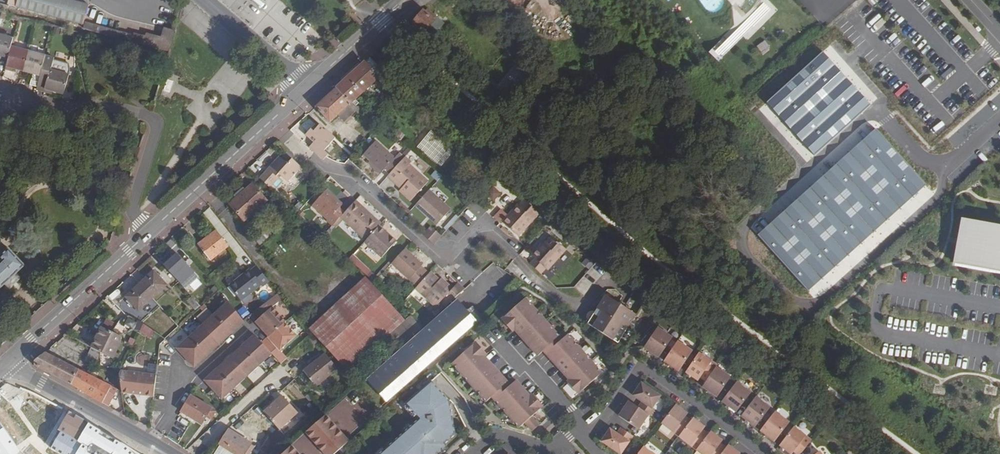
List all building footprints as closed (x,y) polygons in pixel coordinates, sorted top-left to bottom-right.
[(107,29),(84,22),(89,3),(80,0),(28,0),(25,13),(83,28),(169,52),(175,31),(164,29),(161,40),(146,36),(145,39),(107,29)] [(423,11),(412,23),(424,33),(431,25),(437,30),(443,23),(428,10),(425,13),(423,11)] [(0,34),(0,60),(7,61),(11,46),(13,38),(0,34)] [(761,55),(770,49),(765,40),(756,46),(761,55)] [(4,70),(12,72),(13,69),(23,72),(25,63),(28,51),(11,46),(7,61),(4,70)] [(28,51),(25,63),(23,72),(32,74),(31,77),(39,79),(40,76),(42,68),(45,56),(28,51)] [(36,90),(44,92),(44,89),(53,92),(63,95),(68,76),(70,71),(69,64),(53,59),(54,58),(45,56),(42,68),(40,76),(39,79),(36,90)] [(378,78),(363,62),(336,88),(350,103),(351,103),(355,106),(357,103),(353,100),(378,78)] [(525,65),(508,87),(518,95),(535,73),(525,65)] [(336,88),(315,108),(329,123),(338,115),(344,122),(358,108),(355,106),(351,103),(350,103),(336,88)] [(320,125),(313,132),(311,129),(305,136),(313,143),(309,148),(311,149),(324,160),(325,158),(326,157),(328,155),(324,151),(335,139),(320,125)] [(376,141),(363,155),(369,161),(382,172),(384,170),(389,174),(405,157),(399,152),(394,157),(376,141)] [(287,182),(301,168),(292,159),(292,158),(293,157),(293,155),(292,153),(291,152),(289,151),(287,151),(286,152),(285,153),(280,158),(279,156),(259,179),(270,189),(279,179),(275,176),(277,174),(287,182)] [(410,151),(405,157),(412,163),(417,157),(410,151)] [(410,202),(428,182),(409,165),(411,163),(405,157),(389,174),(387,176),(401,189),(399,192),(410,202)] [(121,168),(132,171),(134,164),(124,161),(121,168)] [(244,221),(267,201),(252,185),(245,190),(243,188),(234,196),(236,199),(229,205),(244,221)] [(492,185),(482,194),(491,203),(501,193),(492,185)] [(341,204),(327,190),(312,206),(327,220),(326,220),(332,226),(337,221),(344,213),(338,207),(341,204)] [(450,210),(429,190),(415,206),(428,217),(429,216),(438,224),(450,210)] [(487,212),(491,207),(478,196),(474,201),(487,212)] [(524,200),(518,206),(517,205),(507,217),(500,210),(493,217),(500,223),(501,224),(503,222),(518,237),(538,214),(533,209),(524,200)] [(369,217),(371,215),(355,201),(354,202),(369,217)] [(340,224),(343,221),(365,241),(379,226),(381,224),(371,215),(369,217),(354,202),(344,213),(337,221),(340,224)] [(960,222),(952,264),(999,272),(999,229),(960,222)] [(381,258),(396,242),(379,226),(365,241),(364,242),(381,258)] [(431,227),(423,235),(433,245),(441,236),(431,227)] [(259,245),(269,237),(263,230),(254,239),(259,245)] [(228,247),(215,231),(198,245),(211,260),(228,247)] [(545,269),(547,271),(566,250),(551,237),(543,245),(540,248),(539,247),(531,256),(534,259),(529,264),(541,274),(545,269)] [(0,256),(0,289),(4,284),(9,289),(20,279),(16,274),(24,266),(8,249),(0,256)] [(393,262),(391,264),(417,287),(429,274),(420,266),(422,263),(405,249),(393,262)] [(177,254),(163,267),(178,284),(192,271),(189,267),(190,266),(184,260),(183,261),(177,254)] [(391,260),(377,275),(379,277),(391,264),(393,262),(391,260)] [(236,280),(228,286),(240,301),(261,285),(262,287),(268,282),(256,267),(250,271),(249,270),(242,276),(242,277),(238,280),(236,280)] [(167,285),(153,271),(139,284),(152,299),(167,285)] [(370,272),(367,275),(374,282),(377,279),(370,272)] [(415,289),(436,307),(445,297),(450,302),(465,290),(458,283),(453,289),(440,278),(439,280),(430,272),(429,274),(417,287),(415,289)] [(581,283),(588,289),(596,279),(589,273),(581,283)] [(348,373),(405,320),(365,277),(308,329),(348,373)] [(189,282),(183,287),(187,291),(192,286),(189,282)] [(139,284),(125,297),(138,312),(152,299),(139,284)] [(272,307),(282,299),(278,293),(253,313),(258,319),(254,322),(268,340),(262,345),(260,343),(252,335),(203,381),(212,390),(221,400),(234,388),(247,377),(259,366),(271,354),(280,364),(286,358),(279,351),(295,336),(284,323),(285,322),(272,307)] [(636,316),(606,296),(588,325),(618,344),(636,316)] [(367,380),(386,402),(477,322),(481,319),(472,308),(468,311),(458,300),(367,380)] [(525,300),(501,321),(512,334),(514,332),(537,358),(543,353),(559,338),(525,300)] [(242,321),(228,301),(173,343),(187,363),(242,321)] [(258,319),(253,313),(249,316),(254,322),(258,319)] [(143,325),(137,321),(133,330),(139,333),(143,325)] [(143,325),(139,333),(149,338),(154,332),(143,325)] [(121,343),(121,337),(124,331),(115,326),(112,333),(101,327),(91,348),(100,353),(112,360),(121,343)] [(656,330),(643,349),(658,359),(671,340),(656,330)] [(562,341),(545,356),(569,381),(566,384),(577,396),(601,375),(567,336),(562,341)] [(559,338),(543,353),(545,356),(562,341),(559,338)] [(676,343),(663,363),(678,373),(691,353),(676,343)] [(451,365),(486,404),(491,399),(507,385),(484,358),(486,356),(475,344),(451,365)] [(100,353),(91,348),(85,361),(100,369),(100,353)] [(117,389),(111,386),(45,353),(37,363),(37,368),(71,385),(102,403),(108,406),(117,389)] [(325,354),(303,371),(316,386),(337,369),(325,354)] [(698,355),(685,374),(697,382),(699,379),(702,375),(708,379),(714,369),(716,367),(698,355)] [(705,383),(701,389),(716,399),(729,379),(714,369),(708,379),(705,383)] [(154,397),(156,375),(121,371),(119,375),(122,393),(154,397)] [(702,375),(699,379),(705,383),(708,379),(702,375)] [(510,387),(494,402),(519,430),(524,425),(528,428),(532,433),(539,427),(531,419),(543,408),(532,396),(529,398),(516,382),(510,387)] [(444,444),(454,435),(453,407),(432,383),(406,406),(421,424),(415,429),(413,427),(384,452),(386,453),(433,453),(444,444)] [(6,385),(0,391),(0,401),(6,395),(11,387),(6,385)] [(507,385),(491,399),(494,402),(510,387),(507,385)] [(641,404),(637,409),(648,416),(649,417),(654,411),(651,410),(659,398),(640,385),(632,397),(641,404)] [(734,386),(719,405),(733,416),(748,397),(734,386)] [(37,396),(22,389),(18,398),(32,407),(37,396)] [(201,424),(211,408),(190,396),(181,412),(201,424)] [(297,413),(282,396),(264,413),(279,430),(297,413)] [(753,400),(738,419),(753,430),(767,411),(753,400)] [(628,403),(618,418),(638,431),(648,416),(637,409),(628,403)] [(675,406),(661,424),(678,438),(687,426),(681,422),(684,418),(687,415),(675,406)] [(47,423),(42,427),(28,412),(17,424),(10,416),(0,426),(0,453),(77,453),(47,423)] [(325,414),(305,433),(310,438),(330,420),(325,414)] [(772,415),(757,434),(772,445),(786,426),(772,415)] [(684,418),(681,422),(687,426),(690,422),(684,418)] [(690,422),(678,438),(696,451),(704,440),(699,435),(702,431),(704,428),(692,419),(690,422)] [(330,420),(310,438),(324,453),(344,435),(330,420)] [(233,453),(245,453),(250,446),(251,444),(229,429),(218,445),(233,453)] [(601,443),(617,453),(621,453),(632,438),(620,430),(615,438),(609,431),(601,443)] [(777,449),(783,453),(791,453),(794,451),(798,453),(800,453),(808,444),(791,430),(777,449)] [(702,431),(699,435),(704,440),(707,436),(702,431)] [(696,451),(700,453),(721,453),(722,453),(716,449),(719,445),(721,442),(709,433),(707,436),(704,440),(696,451)] [(324,453),(334,453),(349,441),(344,435),(324,453)] [(433,453),(438,453),(446,446),(444,444),(433,453)] [(218,445),(213,453),(233,453),(218,445)] [(291,445),(282,453),(299,453),(291,445)] [(719,445),(716,449),(722,453),(725,449),(719,445)]
